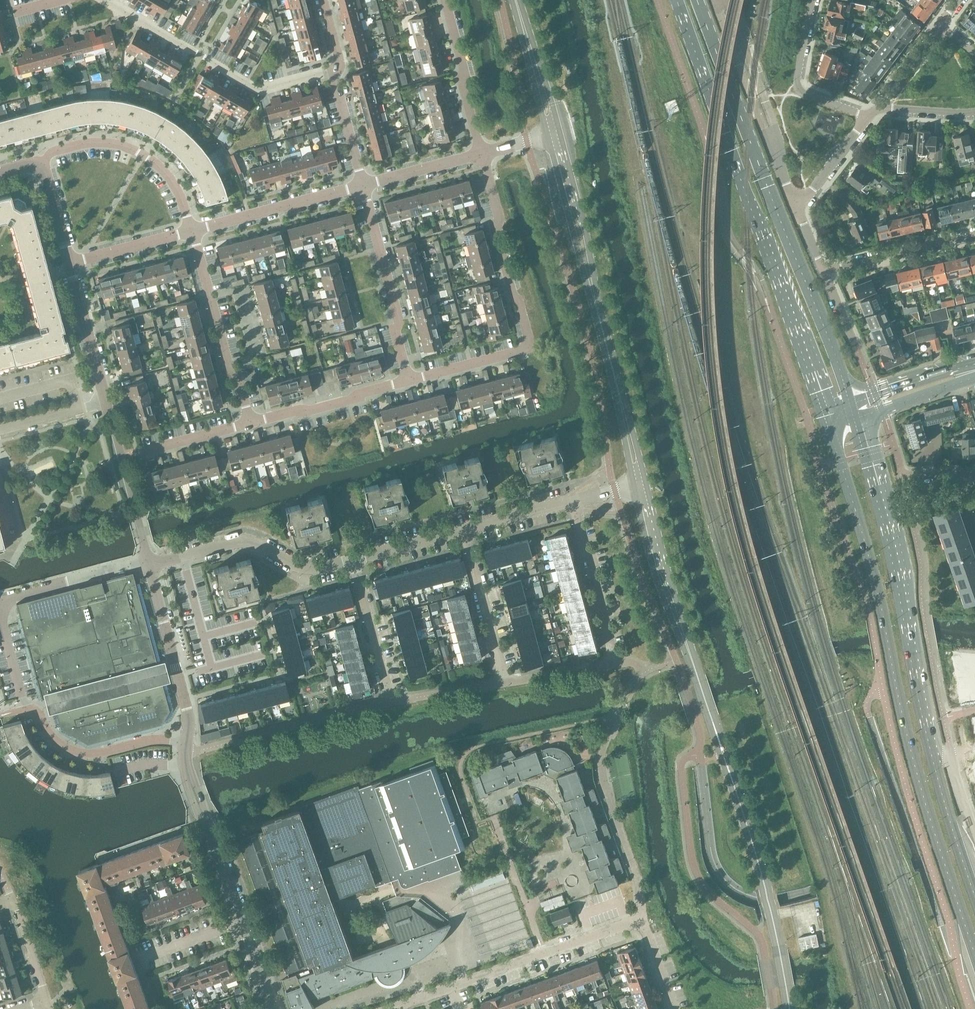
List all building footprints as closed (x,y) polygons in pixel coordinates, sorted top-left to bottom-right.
[(149,12),(156,0),(144,0),(143,2),(148,5),(145,10),(149,12)] [(149,12),(154,15),(157,10),(162,13),(169,0),(156,0),(149,12)] [(192,6),(209,16),(211,11),(209,10),(212,5),(203,0),(196,0),(192,6)] [(290,8),(306,4),(305,0),(288,0),(290,8)] [(339,14),(358,9),(355,0),(350,0),(339,3),(340,8),(338,9),(339,14)] [(417,13),(425,11),(424,6),(425,6),(423,0),(404,0),(407,11),(416,9),(417,13)] [(848,3),(834,0),(830,0),(827,13),(845,17),(846,9),(849,10),(850,7),(865,9),(866,4),(851,1),(850,3),(848,3)] [(918,2),(931,11),(932,11),(933,11),(936,7),(935,7),(938,3),(935,0),(920,0),(918,2)] [(244,5),(241,10),(258,19),(264,9),(257,6),(256,3),(255,1),(252,3),(249,1),(246,6),(244,5)] [(918,2),(911,11),(924,20),(924,21),(925,19),(926,20),(930,15),(929,14),(931,11),(918,2)] [(290,8),(293,19),(311,14),(310,9),(307,9),(306,4),(290,8)] [(192,6),(187,15),(201,24),(204,19),(206,20),(209,16),(192,6)] [(875,14),(881,17),(883,10),(877,7),(875,14)] [(343,18),(344,24),(360,20),(358,9),(339,14),(340,19),(343,18)] [(241,15),(238,20),(253,29),(258,19),(241,10),(239,14),(241,15)] [(973,29),(974,26),(974,11),(973,10),(964,22),(967,25),(966,25),(968,27),(969,26),(973,29)] [(409,19),(413,34),(433,28),(432,22),(429,23),(427,15),(426,15),(425,11),(417,13),(418,17),(409,19)] [(898,16),(895,20),(915,35),(921,27),(919,26),(921,25),(920,24),(924,20),(911,11),(908,15),(906,13),(902,19),(898,16)] [(293,19),(296,29),(312,25),(310,19),(313,19),(311,14),(293,19)] [(201,24),(187,15),(181,25),(198,35),(201,30),(198,29),(201,24)] [(824,27),(829,28),(842,31),(845,19),(827,15),(824,27)] [(233,24),(230,28),(247,38),(253,29),(238,20),(235,25),(233,24)] [(343,30),(345,35),(363,30),(360,20),(344,24),(346,29),(343,30)] [(393,20),(387,21),(389,35),(396,33),(393,20)] [(897,26),(892,32),(908,44),(915,35),(895,20),(893,23),(897,26)] [(296,29),(298,39),(317,35),(315,30),(313,30),(312,25),(296,29)] [(11,35),(9,30),(4,32),(2,26),(0,27),(0,38),(11,35)] [(106,33),(101,35),(105,51),(116,48),(110,26),(105,28),(106,33)] [(230,34),(227,39),(242,47),(247,38),(230,28),(228,33),(230,34)] [(413,34),(417,48),(435,43),(433,35),(435,35),(433,28),(413,34)] [(842,31),(829,28),(828,31),(826,31),(823,33),(823,36),(824,39),(826,40),(840,43),(841,36),(845,37),(847,32),(842,31)] [(348,39),(350,45),(366,40),(363,30),(345,35),(346,40),(348,39)] [(94,31),(89,32),(95,54),(105,51),(101,35),(95,36),(94,31)] [(125,50),(135,56),(144,41),(139,38),(142,33),(137,31),(125,50)] [(854,31),(852,36),(861,40),(863,36),(854,31)] [(85,39),(80,40),(84,56),(95,54),(89,32),(84,33),(85,39)] [(885,41),(884,43),(889,47),(890,45),(899,52),(902,49),(903,50),(908,44),(892,32),(888,37),(884,34),(881,38),(885,41)] [(8,48),(7,42),(12,40),(11,35),(0,38),(0,50),(8,48)] [(298,39),(301,50),(317,46),(316,40),(318,40),(317,35),(298,39)] [(73,36),(68,37),(74,59),(84,56),(80,40),(74,42),(73,36)] [(64,44),(59,46),(63,62),(74,59),(68,37),(63,39),(64,44)] [(135,56),(145,61),(156,42),(151,39),(148,44),(144,41),(135,56)] [(242,47),(227,39),(224,44),(222,43),(219,47),(236,57),(242,47)] [(349,51),(350,56),(369,51),(366,40),(350,45),(351,50),(349,51)] [(881,46),(877,52),(892,64),(897,58),(896,57),(899,52),(890,45),(889,47),(884,43),(880,40),(877,43),(881,46)] [(52,42),(47,43),(53,65),(63,62),(59,46),(53,47),(52,42)] [(145,61),(154,67),(162,52),(157,49),(160,44),(156,42),(145,61)] [(831,77),(837,61),(842,45),(830,42),(828,48),(837,50),(835,56),(826,52),(819,72),(831,77)] [(43,50),(38,52),(42,68),(53,65),(47,43),(42,44),(43,50)] [(417,48),(421,61),(441,56),(439,50),(437,50),(435,43),(417,48)] [(317,46),(301,50),(304,61),(322,56),(321,50),(319,51),(317,46)] [(31,47),(26,49),(32,70),(42,68),(38,52),(32,53),(31,47)] [(32,70),(26,49),(21,50),(23,56),(17,57),(21,73),(32,70)] [(154,67),(163,72),(175,52),(170,50),(167,55),(162,52),(154,67)] [(369,51),(350,56),(352,61),(354,60),(356,66),(372,62),(369,51)] [(175,52),(163,72),(173,78),(177,71),(180,70),(181,69),(180,66),(181,63),(176,60),(179,55),(175,52)] [(869,55),(866,58),(886,73),(892,64),(877,52),(872,57),(869,55)] [(441,56),(421,61),(424,76),(442,71),(440,63),(443,62),(441,56)] [(863,70),(877,81),(878,80),(880,81),(886,73),(866,58),(863,61),(867,64),(863,70)] [(837,61),(831,77),(834,78),(833,80),(839,82),(840,80),(842,81),(844,75),(847,76),(851,63),(845,60),(844,63),(837,61)] [(853,63),(851,69),(856,73),(860,68),(853,63)] [(79,70),(81,79),(89,78),(87,68),(79,70)] [(352,81),(353,86),(372,81),(369,70),(353,74),(354,80),(352,81)] [(877,81),(863,70),(857,78),(861,81),(855,88),(866,96),(872,88),(874,88),(877,84),(876,83),(877,81)] [(68,74),(70,82),(79,80),(78,72),(68,74)] [(195,90),(204,96),(216,76),(211,74),(208,79),(199,73),(193,84),(197,87),(195,90)] [(396,74),(391,76),(393,86),(399,85),(396,74)] [(204,96),(214,101),(222,87),(217,84),(220,79),(216,76),(204,96)] [(357,90),(358,95),(374,91),(372,81),(353,86),(354,91),(357,90)] [(422,86),(426,100),(446,94),(444,88),(442,89),(440,81),(422,86)] [(214,101),(223,106),(234,87),(230,85),(227,90),(222,87),(214,101)] [(313,94),(308,95),(312,111),(323,108),(317,86),(312,88),(313,94)] [(162,94),(168,96),(171,91),(166,87),(162,94)] [(223,106),(232,112),(241,98),(236,95),(239,90),(234,87),(223,106)] [(301,91),(296,92),(301,114),(312,111),(308,95),(302,96),(301,91)] [(357,101),(359,106),(377,101),(374,91),(358,95),(360,101),(357,101)] [(292,99),(287,101),(291,117),(301,114),(296,92),(291,94),(292,99)] [(426,100),(429,114),(447,109),(445,101),(448,101),(446,94),(426,100)] [(241,98),(232,112),(242,118),(253,98),(249,95),(246,100),(241,98)] [(280,96),(275,98),(281,119),(291,117),(287,101),(281,102),(280,96)] [(64,103),(70,125),(78,123),(90,121),(99,121),(98,98),(87,99),(75,100),(64,103)] [(110,98),(98,98),(99,121),(107,121),(119,123),(127,125),(132,103),(122,100),(110,98)] [(281,119),(275,98),(270,99),(271,105),(265,106),(270,122),(281,119)] [(153,99),(150,104),(157,107),(159,102),(153,99)] [(362,111),(364,116),(380,112),(377,101),(359,106),(360,111),(362,111)] [(64,103),(36,110),(42,133),(70,125),(64,103)] [(144,106),(132,103),(127,125),(135,127),(146,132),(153,136),(165,116),(155,111),(144,106)] [(429,114),(433,128),(453,122),(452,116),(449,116),(447,109),(429,114)] [(36,110),(8,118),(14,140),(42,133),(36,110)] [(363,122),(364,127),(383,122),(380,112),(364,116),(365,122),(363,122)] [(181,114),(177,119),(183,123),(186,118),(181,114)] [(170,148),(177,154),(193,137),(184,130),(175,122),(167,117),(165,116),(153,136),(155,137),(161,140),(170,148)] [(0,120),(0,144),(14,140),(8,118),(0,120)] [(321,121),(323,127),(331,125),(329,119),(321,121)] [(368,132),(369,137),(385,133),(383,122),(364,127),(365,132),(368,132)] [(453,122),(433,128),(437,142),(455,137),(453,129),(455,129),(453,122)] [(902,152),(913,153),(914,133),(897,132),(898,129),(885,128),(885,138),(879,137),(878,151),(890,152),(890,145),(903,146),(902,152)] [(935,160),(942,160),(943,137),(930,137),(930,131),(919,130),(918,152),(929,153),(929,151),(935,151),(935,160)] [(368,143),(370,148),(388,143),(385,133),(369,137),(371,142),(368,143)] [(971,143),(968,134),(954,137),(956,145),(955,146),(960,166),(970,163),(969,161),(974,159),(974,142),(971,143)] [(189,169),(194,177),(214,165),(208,155),(201,146),(193,137),(177,154),(182,160),(189,169)] [(417,142),(419,152),(429,149),(424,143),(417,142)] [(388,143),(370,148),(371,153),(374,152),(375,158),(391,154),(388,143)] [(333,147),(322,150),(328,171),(333,170),(332,164),(337,163),(333,147)] [(322,150),(312,152),(316,168),(322,167),(323,173),(328,171),(322,150)] [(312,152),(301,155),(307,177),(312,176),(311,170),(316,168),(312,152)] [(230,155),(241,180),(245,178),(233,154),(230,155)] [(301,155),(291,158),(295,174),(301,173),(302,178),(307,177),(301,155)] [(291,158),(281,161),(286,182),(291,181),(290,176),(295,174),(291,158)] [(281,161),(270,164),(274,180),(280,178),(281,184),(286,182),(281,161)] [(270,164),(260,166),(265,188),(270,187),(269,181),(274,180),(270,164)] [(214,165),(194,177),(198,184),(203,195),(205,204),(227,198),(224,186),(219,175),(214,165)] [(265,188),(260,166),(249,169),(251,177),(249,179),(249,181),(252,182),(253,185),(259,184),(260,189),(265,188)] [(866,182),(868,184),(874,177),(862,168),(860,170),(856,167),(847,178),(854,184),(861,189),(866,182)] [(880,182),(894,192),(898,187),(884,177),(880,182)] [(469,180),(458,183),(463,201),(473,198),(469,180)] [(458,183),(447,186),(452,204),(463,201),(458,183)] [(447,186),(437,188),(442,206),(452,204),(447,186)] [(437,188),(426,191),(431,209),(442,206),(437,188)] [(856,238),(849,240),(852,246),(864,241),(863,239),(868,236),(864,225),(866,223),(861,210),(853,200),(840,190),(835,197),(848,207),(852,213),(854,212),(856,218),(849,221),(856,238)] [(426,191),(416,194),(421,212),(431,209),(426,191)] [(41,332),(0,343),(0,368),(70,349),(67,338),(70,337),(68,329),(65,320),(62,320),(49,270),(47,264),(31,206),(27,207),(25,202),(22,200),(18,198),(12,199),(11,194),(0,197),(0,222),(5,220),(9,223),(12,224),(25,275),(41,332)] [(416,194),(406,197),(410,215),(421,212),(416,194)] [(406,197),(395,200),(400,218),(410,215),(406,197)] [(970,199),(960,202),(963,217),(965,217),(966,218),(969,217),(970,216),(974,215),(970,199)] [(400,218),(395,200),(384,202),(389,220),(400,218)] [(960,202),(949,205),(952,220),(954,220),(955,220),(958,219),(959,218),(963,217),(960,202)] [(936,224),(931,204),(926,206),(927,210),(923,212),(926,227),(928,226),(930,227),(934,226),(934,225),(936,224)] [(952,220),(949,205),(938,207),(942,222),(943,222),(944,223),(948,222),(948,221),(952,220)] [(897,212),(899,218),(902,233),(907,232),(908,232),(911,231),(912,230),(913,230),(910,215),(908,209),(897,212)] [(350,211),(340,214),(344,232),(355,229),(350,211)] [(921,213),(910,215),(913,230),(918,229),(919,230),(922,229),(923,228),(924,227),(921,213)] [(340,214),(329,217),(334,235),(344,232),(340,214)] [(329,217),(319,220),(323,238),(334,235),(329,217)] [(899,218),(888,221),(891,235),(892,235),(893,236),(897,235),(898,234),(902,233),(899,218)] [(319,220),(308,223),(313,241),(323,238),(319,220)] [(891,235),(888,221),(877,223),(880,238),(882,237),(883,238),(886,237),(887,236),(891,235)] [(308,223),(298,226),(303,244),(313,241),(308,223)] [(463,228),(464,234),(467,245),(485,240),(482,229),(477,230),(475,224),(463,228)] [(303,244),(298,226),(287,228),(292,246),(303,244)] [(280,230),(269,233),(274,251),(285,248),(280,230)] [(269,233),(259,236),(264,254),(274,251),(269,233)] [(259,236),(248,239),(253,257),(264,254),(259,236)] [(248,239),(238,242),(243,259),(253,257),(248,239)] [(467,245),(470,255),(487,250),(485,240),(467,245)] [(396,246),(399,256),(417,252),(414,241),(396,246)] [(238,242),(227,244),(232,262),(243,259),(238,242)] [(232,262),(227,244),(217,247),(221,265),(232,262)] [(470,255),(472,266),(490,261),(487,250),(470,255)] [(399,256),(401,267),(419,262),(417,252),(399,256)] [(961,257),(957,258),(961,274),(972,272),(968,256),(966,256),(965,255),(961,256),(961,257)] [(183,256),(172,259),(177,277),(188,274),(183,256)] [(961,274),(957,258),(952,260),(951,259),(947,260),(947,261),(945,261),(949,277),(956,276),(957,279),(962,278),(961,274)] [(172,259),(162,262),(166,280),(177,277),(172,259)] [(319,266),(322,277),(340,272),(337,261),(319,266)] [(472,266),(475,277),(476,276),(477,282),(489,279),(488,273),(493,272),(490,261),(472,266)] [(937,263),(932,264),(936,280),(947,278),(943,262),(942,262),(941,261),(937,262),(937,263)] [(162,262),(151,265),(156,283),(166,280),(162,262)] [(401,267),(404,277),(422,273),(419,262),(401,267)] [(936,280),(932,264),(928,265),(927,264),(923,265),(922,267),(921,267),(925,283),(936,280)] [(151,265),(141,267),(145,285),(156,283),(151,265)] [(141,267),(130,270),(135,288),(145,285),(141,267)] [(912,269),(908,270),(912,286),(923,283),(919,267),(918,268),(917,267),(913,268),(912,269)] [(130,270),(120,273),(125,291),(135,288),(130,270)] [(912,286),(908,270),(904,271),(902,270),(899,271),(898,272),(897,273),(901,289),(912,286)] [(322,277),(324,287),(342,283),(340,272),(322,277)] [(887,288),(891,286),(897,283),(895,272),(884,275),(887,288)] [(120,273),(109,276),(114,294),(125,291),(120,273)] [(404,277),(407,288),(425,283),(422,273),(404,277)] [(114,294),(109,276),(98,279),(103,297),(114,294)] [(853,283),(854,286),(856,291),(855,292),(857,297),(858,296),(859,298),(876,291),(874,285),(882,282),(880,276),(874,278),(860,284),(859,281),(853,283)] [(253,284),(256,295),(274,290),(271,279),(253,284)] [(492,288),(490,282),(483,284),(484,290),(492,288)] [(324,287),(327,298),(345,293),(342,283),(324,287)] [(407,288),(410,298),(428,293),(425,283),(407,288)] [(497,287),(492,288),(484,290),(483,284),(473,287),(477,304),(482,302),(500,298),(497,287)] [(256,295),(259,305),(277,300),(274,290),(256,295)] [(327,298),(330,308),(348,304),(345,293),(327,298)] [(410,298),(413,309),(431,304),(428,293),(410,298)] [(861,307),(864,313),(865,312),(866,313),(883,307),(880,300),(884,298),(882,293),(861,301),(863,306),(861,307)] [(955,297),(957,304),(962,303),(965,302),(963,295),(955,297)] [(482,302),(485,313),(503,308),(500,298),(482,302)] [(176,304),(179,315),(197,310),(194,299),(176,304)] [(259,305),(262,315),(280,311),(277,300),(259,305)] [(941,308),(946,307),(949,306),(948,301),(934,304),(935,310),(941,308)] [(330,308),(333,319),(351,314),(348,304),(330,308)] [(413,309),(415,319),(433,314),(431,304),(413,309)] [(949,318),(946,307),(941,308),(943,319),(949,318)] [(485,313),(488,323),(506,318),(503,308),(485,313)] [(867,315),(872,329),(890,321),(884,308),(867,315)] [(179,315),(182,325),(200,321),(197,310),(179,315)] [(938,321),(935,310),(929,311),(932,322),(938,321)] [(262,315),(265,326),(283,321),(280,311),(262,315)] [(351,314),(333,319),(336,330),(354,325),(351,314)] [(415,319),(418,330),(436,325),(433,314),(415,319)] [(112,328),(115,339),(132,334),(138,332),(134,316),(127,317),(129,323),(117,326),(112,328)] [(115,320),(117,326),(129,323),(127,317),(115,320)] [(488,323),(483,324),(487,340),(504,336),(503,331),(508,329),(506,318),(488,323)] [(890,321),(872,329),(873,330),(871,331),(874,338),(876,337),(878,343),(876,344),(877,345),(899,335),(900,336),(912,331),(910,325),(904,328),(899,330),(898,332),(896,333),(891,321),(894,320),(894,319),(890,321)] [(182,325),(185,336),(203,331),(200,321),(182,325)] [(265,326),(267,336),(285,331),(283,321),(265,326)] [(964,322),(968,339),(974,337),(974,321),(969,323),(969,321),(964,322)] [(968,339),(964,322),(960,323),(960,325),(953,327),(957,341),(968,339)] [(418,330),(421,340),(439,335),(436,325),(418,330)] [(934,325),(915,330),(918,341),(937,336),(934,325)] [(918,341),(915,330),(902,336),(880,345),(884,353),(882,354),(888,366),(898,362),(899,364),(906,361),(903,352),(907,350),(904,342),(906,342),(910,351),(919,347),(918,341)] [(185,336),(188,346),(206,341),(203,331),(185,336)] [(285,331),(267,336),(270,347),(288,342),(285,331)] [(115,339),(117,349),(135,344),(132,334),(115,339)] [(439,335),(421,340),(424,351),(442,346),(439,335)] [(941,348),(938,337),(931,339),(934,350),(941,348)] [(188,346),(190,357),(208,352),(206,341),(188,346)] [(117,349),(120,360),(138,355),(135,344),(117,349)] [(302,346),(291,348),(292,354),(303,352),(302,346)] [(190,357),(193,367),(211,362),(208,352),(190,357)] [(377,355),(367,358),(371,376),(382,373),(381,368),(387,366),(384,354),(378,356),(377,355)] [(128,369),(140,366),(141,366),(138,355),(120,360),(123,370),(128,369)] [(367,358),(356,361),(361,379),(371,376),(367,358)] [(356,361),(346,364),(350,382),(361,379),(356,361)] [(193,367),(196,378),(214,373),(211,362),(193,367)] [(335,367),(338,379),(340,384),(350,382),(346,364),(335,367)] [(140,366),(128,369),(130,375),(142,372),(140,366)] [(332,381),(338,379),(335,367),(329,369),(332,381)] [(326,383),(332,381),(329,369),(323,370),(326,383)] [(320,371),(314,373),(317,385),(323,383),(320,371)] [(196,378),(199,388),(217,383),(214,373),(196,378)] [(314,373),(308,374),(311,387),(317,385),(314,373)] [(519,373),(508,376),(513,394),(523,391),(525,397),(531,395),(526,377),(520,378),(519,373)] [(307,374),(297,377),(301,395),(312,392),(311,387),(308,374),(307,374)] [(131,378),(132,384),(144,381),(143,375),(131,378)] [(477,384),(482,404),(484,404),(484,402),(492,400),(487,382),(489,381),(488,375),(483,376),(485,382),(477,384)] [(498,379),(503,399),(505,398),(504,396),(513,394),(508,376),(498,379)] [(297,377),(286,379),(291,397),(301,395),(297,377)] [(286,379),(276,382),(281,400),(291,397),(286,379)] [(487,382),(492,400),(500,397),(501,399),(503,399),(498,379),(489,381),(487,382)] [(127,385),(130,396),(148,391),(145,381),(144,381),(132,384),(127,385)] [(281,400),(276,382),(265,385),(265,386),(259,387),(262,400),(268,398),(270,403),(281,400)] [(199,388),(202,399),(219,394),(217,383),(199,388)] [(466,387),(471,405),(479,403),(480,405),(482,404),(477,384),(466,387)] [(451,397),(454,409),(460,407),(460,408),(471,405),(466,387),(455,390),(457,395),(451,397)] [(130,396),(133,407),(151,402),(148,391),(130,396)] [(432,396),(437,414),(448,411),(454,409),(451,397),(445,398),(443,393),(432,396)] [(219,394),(202,399),(204,409),(222,405),(219,394)] [(409,402),(401,404),(407,424),(409,424),(408,422),(416,420),(412,402),(414,401),(412,395),(408,396),(409,402)] [(422,399),(427,419),(430,418),(429,416),(437,414),(432,396),(422,399)] [(517,408),(519,414),(537,408),(533,396),(526,399),(527,404),(517,408)] [(412,402),(416,420),(425,417),(425,419),(427,419),(422,399),(414,401),(412,402)] [(962,409),(965,408),(966,414),(972,413),(970,401),(960,403),(962,409)] [(133,407),(135,417),(153,412),(151,402),(133,407)] [(401,404),(391,407),(396,425),(404,423),(404,425),(407,424),(401,404)] [(953,405),(932,410),(924,411),(925,412),(926,418),(921,419),(921,418),(906,423),(914,447),(928,442),(923,425),(956,417),(953,405)] [(396,425),(391,407),(380,410),(381,415),(375,417),(378,429),(384,428),(385,428),(396,425)] [(153,412),(135,417),(138,428),(156,423),(153,412)] [(279,437),(284,455),(295,452),(301,450),(297,438),(291,439),(290,434),(279,437)] [(248,445),(253,465),(255,465),(255,463),(263,461),(258,443),(261,442),(259,436),(254,437),(256,443),(248,445)] [(551,475),(566,472),(562,459),(559,460),(556,449),(559,448),(556,436),(542,439),(542,442),(535,444),(534,442),(520,445),(523,458),(526,457),(529,468),(526,469),(529,481),(543,477),(543,475),(551,472),(551,475)] [(269,440),(274,460),(276,459),(276,457),(284,455),(279,437),(269,440)] [(974,455),(974,437),(953,438),(953,445),(962,445),(962,455),(974,455)] [(258,443),(263,461),(271,458),(272,460),(274,460),(269,440),(261,442),(258,443)] [(237,448),(242,466),(251,464),(251,466),(253,465),(248,445),(237,448)] [(222,458),(225,470),(231,468),(231,469),(242,466),(237,448),(226,451),(228,456),(222,458)] [(204,457),(208,475),(219,472),(225,470),(222,458),(216,459),(214,454),(204,457)] [(180,463),(172,465),(178,485),(180,485),(179,483),(188,481),(183,463),(185,462),(183,456),(179,457),(180,463)] [(193,460),(199,480),(201,479),(200,477),(208,475),(204,457),(193,460)] [(463,460),(464,463),(456,465),(456,462),(441,466),(445,479),(448,478),(451,489),(448,489),(451,502),(465,498),(464,495),(472,493),(473,496),(487,492),(484,480),(481,481),(478,470),(481,469),(478,457),(463,460)] [(183,463),(188,481),(196,478),(196,480),(199,480),(193,460),(185,462),(183,463)] [(298,464),(288,466),(292,478),(301,476),(298,464)] [(172,465),(162,468),(167,486),(175,484),(176,486),(178,485),(172,465)] [(162,468),(151,471),(152,476),(146,478),(150,490),(156,489),(157,494),(168,491),(167,486),(162,468)] [(369,510),(373,523),(387,519),(386,516),(394,514),(395,517),(409,513),(406,501),(403,501),(400,491),(403,490),(400,477),(385,481),(386,484),(378,486),(377,483),(363,487),(367,500),(370,499),(372,510),(369,510)] [(214,493),(215,499),(226,496),(224,490),(214,493)] [(291,531),(294,544),(309,540),(308,537),(316,535),(317,538),(331,534),(327,522),(324,522),(322,512),(325,511),(321,498),(307,502),(308,505),(300,507),(299,504),(285,508),(288,521),(291,520),(294,531),(291,531)] [(935,514),(966,604),(974,601),(974,567),(956,513),(959,512),(957,506),(935,514)] [(549,538),(551,549),(569,544),(566,533),(549,538)] [(528,539),(517,542),(522,559),(533,557),(528,539)] [(517,542),(506,544),(511,562),(522,559),(517,542)] [(506,544),(496,547),(501,565),(511,562),(506,544)] [(551,549),(554,559),(572,555),(569,544),(551,549)] [(501,565),(496,547),(485,550),(490,568),(501,565)] [(554,559),(557,570),(575,565),(572,555),(554,559)] [(459,557),(448,560),(452,578),(463,575),(459,557)] [(220,592),(223,604),(237,601),(236,598),(244,595),(245,598),(259,595),(256,582),(253,583),(250,572),(253,571),(250,559),(236,562),(236,565),(228,567),(228,565),(214,568),(217,581),(220,580),(223,591),(220,592)] [(448,560),(437,563),(442,581),(452,578),(448,560)] [(437,563),(427,566),(432,584),(442,581),(437,563)] [(557,570),(560,580),(578,576),(575,565),(557,570)] [(427,566),(416,569),(421,586),(432,584),(427,566)] [(416,569),(406,571),(411,589),(421,586),(416,569)] [(406,571),(395,574),(400,592),(411,589),(406,571)] [(133,572),(16,603),(36,677),(42,699),(158,667),(133,572)] [(395,574),(385,577),(390,595),(400,592),(395,574)] [(539,574),(524,578),(525,583),(528,582),(532,597),(544,594),(539,574)] [(560,580),(563,591),(581,586),(578,576),(560,580)] [(390,595),(385,577),(374,580),(379,598),(390,595)] [(503,584),(506,595),(524,590),(521,579),(503,584)] [(563,591),(566,601),(583,597),(581,586),(563,591)] [(349,587),(338,590),(342,607),(353,604),(349,587)] [(338,590),(327,592),(332,610),(342,607),(338,590)] [(506,595),(509,605),(527,600),(524,590),(506,595)] [(327,592),(317,595),(321,613),(332,610),(327,592)] [(446,599),(449,610),(467,605),(464,594),(446,599)] [(321,613),(317,595),(306,598),(310,616),(321,613)] [(566,601),(568,612),(586,607),(583,597),(566,601)] [(509,605),(512,616),(530,611),(527,600),(509,605)] [(264,604),(265,610),(275,608),(273,602),(264,604)] [(449,610),(452,620),(470,616),(467,605),(449,610)] [(271,612),(274,623),(292,618),(289,607),(271,612)] [(568,612),(571,622),(589,617),(586,607),(568,612)] [(392,614),(395,625),(413,620),(410,609),(392,614)] [(512,616),(515,626),(532,621),(530,611),(512,616)] [(452,620),(455,631),(473,626),(470,616),(452,620)] [(571,622),(574,633),(592,628),(589,617),(571,622)] [(274,623),(277,633),(295,629),(292,618),(274,623)] [(395,625),(398,635),(415,630),(413,620),(395,625)] [(515,626),(517,637),(535,632),(532,621),(515,626)] [(335,629),(338,640),(356,635),(353,624),(335,629)] [(455,631),(458,641),(476,636),(473,626),(455,631)] [(574,633),(577,643),(594,638),(592,628),(574,633)] [(277,633),(280,644),(297,639),(295,629),(277,633)] [(398,635),(400,645),(418,641),(415,630),(398,635)] [(517,637),(520,647),(538,642),(535,632),(517,637)] [(338,640),(341,650),(358,645),(356,635),(338,640)] [(458,641),(461,652),(478,647),(476,636),(458,641)] [(594,638),(577,643),(580,654),(597,649),(594,638)] [(280,644),(282,654),(300,650),(297,639),(280,644)] [(400,645),(403,656),(421,651),(418,641),(400,645)] [(520,647),(523,657),(541,653),(538,642),(520,647)] [(341,650),(344,661),(361,656),(358,645),(341,650)] [(478,647),(461,652),(464,663),(481,658),(478,647)] [(282,654),(285,665),(303,660),(300,650),(282,654)] [(403,656),(406,666),(424,662),(421,651),(403,656)] [(541,653),(523,657),(526,668),(544,664),(541,653)] [(344,661),(346,671),(364,666),(361,656),(344,661)] [(303,660),(285,665),(288,676),(297,673),(298,677),(304,676),(303,672),(306,671),(303,660)] [(424,662),(406,666),(409,677),(427,673),(424,662)] [(346,671),(349,682),(367,677),(364,666),(346,671)] [(367,677),(349,682),(352,693),(370,688),(367,677)] [(162,724),(169,710),(161,678),(55,706),(61,728),(88,743),(162,724)] [(285,681),(274,684),(279,702),(290,699),(288,693),(292,692),(291,686),(286,687),(285,681)] [(274,684),(263,687),(268,705),(279,702),(274,684)] [(263,687),(253,690),(258,707),(268,705),(263,687)] [(253,690),(242,692),(247,710),(258,707),(253,690)] [(242,692),(232,695),(237,713),(247,710),(242,692)] [(232,695),(222,698),(226,716),(237,713),(232,695)] [(222,698),(211,701),(216,718),(226,716),(222,698)] [(200,704),(205,721),(216,718),(211,701),(200,704)] [(21,720),(3,725),(8,738),(25,731),(21,720)] [(30,740),(25,731),(8,738),(14,749),(30,740)] [(35,748),(30,740),(14,749),(21,760),(35,748)] [(42,756),(35,748),(21,760),(30,770),(42,756)] [(486,796),(487,793),(487,791),(509,784),(509,785),(512,786),(520,784),(522,780),(521,779),(543,771),(543,772),(556,778),(557,778),(565,799),(564,800),(562,803),(565,811),(568,813),(569,812),(577,832),(570,835),(568,838),(572,849),(575,850),(582,848),(589,868),(588,869),(587,872),(589,880),(593,881),(594,881),(598,892),(619,885),(615,874),(623,871),(618,858),(610,861),(602,839),(610,836),(606,823),(598,826),(590,805),(598,802),(593,789),(585,792),(577,769),(574,770),(573,765),(575,764),(573,764),(571,758),(567,753),(562,749),(555,748),(549,748),(543,750),(542,748),(541,748),(542,751),(537,753),(536,750),(514,758),(511,750),(498,755),(501,763),(479,771),(477,763),(468,766),(480,798),(486,796)] [(50,762),(42,756),(30,770),(40,778),(50,762)] [(59,767),(50,762),(40,778),(51,784),(59,767)] [(359,788),(358,788),(389,874),(396,872),(399,878),(401,883),(402,885),(404,887),(406,887),(408,887),(460,868),(454,851),(465,847),(462,837),(470,834),(447,771),(439,773),(436,764),(391,780),(390,777),(360,788),(359,788)] [(69,771),(59,767),(51,784),(64,789),(69,771)] [(79,774),(69,771),(64,789),(76,792),(79,774)] [(110,772),(100,774),(102,793),(115,790),(110,772)] [(90,775),(79,774),(76,792),(89,793),(90,775)] [(100,774),(90,775),(89,793),(102,793),(100,774)] [(317,971),(298,978),(311,1000),(335,991),(335,992),(335,993),(352,987),(351,986),(374,977),(373,976),(377,975),(380,979),(384,983),(389,984),(395,983),(399,980),(402,975),(403,970),(401,965),(408,962),(413,960),(425,953),(435,945),(444,934),(450,923),(438,927),(407,904),(384,913),(383,912),(383,913),(399,941),(393,943),(354,958),(332,899),(376,883),(375,879),(385,876),(389,874),(358,788),(357,787),(299,808),(299,809),(277,817),(277,818),(263,823),(266,830),(239,839),(287,973),(314,963),(317,971)] [(191,851),(185,836),(184,834),(184,833),(183,833),(162,841),(169,860),(190,852),(191,852),(191,851)] [(169,860),(162,841),(141,849),(147,868),(169,860)] [(147,868),(141,849),(119,856),(126,875),(147,868)] [(126,875),(119,856),(105,862),(98,864),(105,883),(112,881),(126,875)] [(105,883),(98,864),(80,871),(79,871),(79,872),(87,893),(106,886),(105,883)] [(181,892),(187,909),(197,906),(190,888),(192,887),(191,884),(187,885),(188,889),(181,892)] [(190,888),(197,906),(207,902),(200,885),(192,887),(190,888)] [(106,886),(87,893),(95,914),(114,908),(106,886)] [(169,896),(161,899),(168,916),(177,913),(171,895),(173,894),(172,890),(167,892),(169,896)] [(171,895),(177,913),(187,909),(181,892),(173,894),(171,895)] [(545,910),(567,902),(563,893),(541,901),(545,910)] [(148,899),(148,898),(140,901),(142,906),(148,923),(158,920),(152,902),(154,901),(153,897),(148,899)] [(161,899),(154,901),(152,902),(158,920),(168,916),(161,899)] [(560,923),(562,927),(569,924),(567,920),(573,918),(570,912),(574,911),(572,907),(569,908),(568,906),(551,913),(555,925),(560,923)] [(114,908),(95,914),(102,936),(121,929),(114,908)] [(121,929),(102,936),(110,958),(129,951),(121,929)] [(801,947),(819,945),(818,933),(800,935),(801,947)] [(10,949),(8,941),(6,942),(5,938),(0,940),(0,952),(10,949)] [(621,963),(639,956),(635,946),(618,953),(620,961),(621,963)] [(11,960),(10,957),(12,956),(10,949),(0,952),(0,964),(11,960)] [(129,951),(110,958),(113,965),(116,973),(118,979),(137,972),(135,966),(132,958),(129,951)] [(625,972),(643,966),(639,956),(621,963),(620,961),(617,962),(618,966),(622,965),(625,972)] [(229,964),(227,959),(217,962),(223,980),(221,981),(224,989),(228,987),(227,983),(238,979),(232,963),(229,964)] [(17,970),(15,963),(12,964),(11,960),(0,964),(0,976),(17,970)] [(598,960),(588,964),(593,979),(591,979),(592,983),(597,982),(595,978),(603,975),(598,960)] [(217,962),(207,966),(214,984),(221,981),(223,980),(217,962)] [(588,964),(578,967),(583,982),(591,979),(593,979),(588,964)] [(207,966),(198,969),(204,987),(202,988),(203,992),(208,990),(206,986),(214,984),(207,966)] [(628,982),(646,976),(643,966),(625,972),(627,980),(628,982)] [(578,967),(568,971),(574,986),(572,986),(573,989),(573,990),(577,989),(576,985),(583,982),(578,967)] [(198,969),(188,973),(195,991),(202,988),(204,987),(198,969)] [(18,982),(17,978),(19,978),(17,970),(0,976),(0,987),(18,982)] [(559,974),(564,989),(565,992),(573,989),(572,986),(574,986),(568,971),(559,974)] [(124,995),(126,1001),(145,994),(143,989),(137,972),(118,979),(124,995)] [(188,973),(179,976),(185,994),(183,995),(184,999),(189,997),(187,993),(195,991),(188,973)] [(311,1000),(298,978),(296,974),(283,979),(293,1008),(313,1008),(315,1008),(311,1000)] [(559,974),(549,978),(555,993),(552,993),(554,997),(558,996),(557,992),(564,989),(559,974)] [(184,999),(183,995),(185,994),(179,976),(169,980),(177,1002),(184,999)] [(632,992),(649,985),(646,976),(628,982),(627,980),(624,981),(625,986),(629,984),(632,992)] [(549,978),(539,981),(545,996),(552,993),(555,993),(549,978)] [(539,981),(530,985),(535,1000),(533,1000),(535,1004),(539,1003),(537,999),(545,996),(539,981)] [(0,987),(0,991),(3,999),(24,993),(21,985),(19,985),(18,982),(0,987)] [(530,985),(520,988),(526,1003),(533,1000),(535,1000),(530,985)] [(635,1001),(653,995),(649,985),(632,992),(634,999),(635,1001)] [(511,991),(516,1006),(514,1007),(515,1008),(520,1008),(518,1006),(526,1003),(520,988),(511,991)] [(501,995),(506,1008),(509,1008),(514,1007),(516,1006),(511,991),(501,995)] [(129,1008),(150,1008),(145,994),(126,1001),(129,1008)] [(491,998),(495,1008),(506,1008),(501,995),(491,998)] [(656,1004),(653,995),(635,1001),(634,999),(630,1000),(632,1005),(636,1003),(638,1008),(644,1008),(656,1004)] [(491,998),(481,1002),(484,1008),(495,1008),(491,998)]
